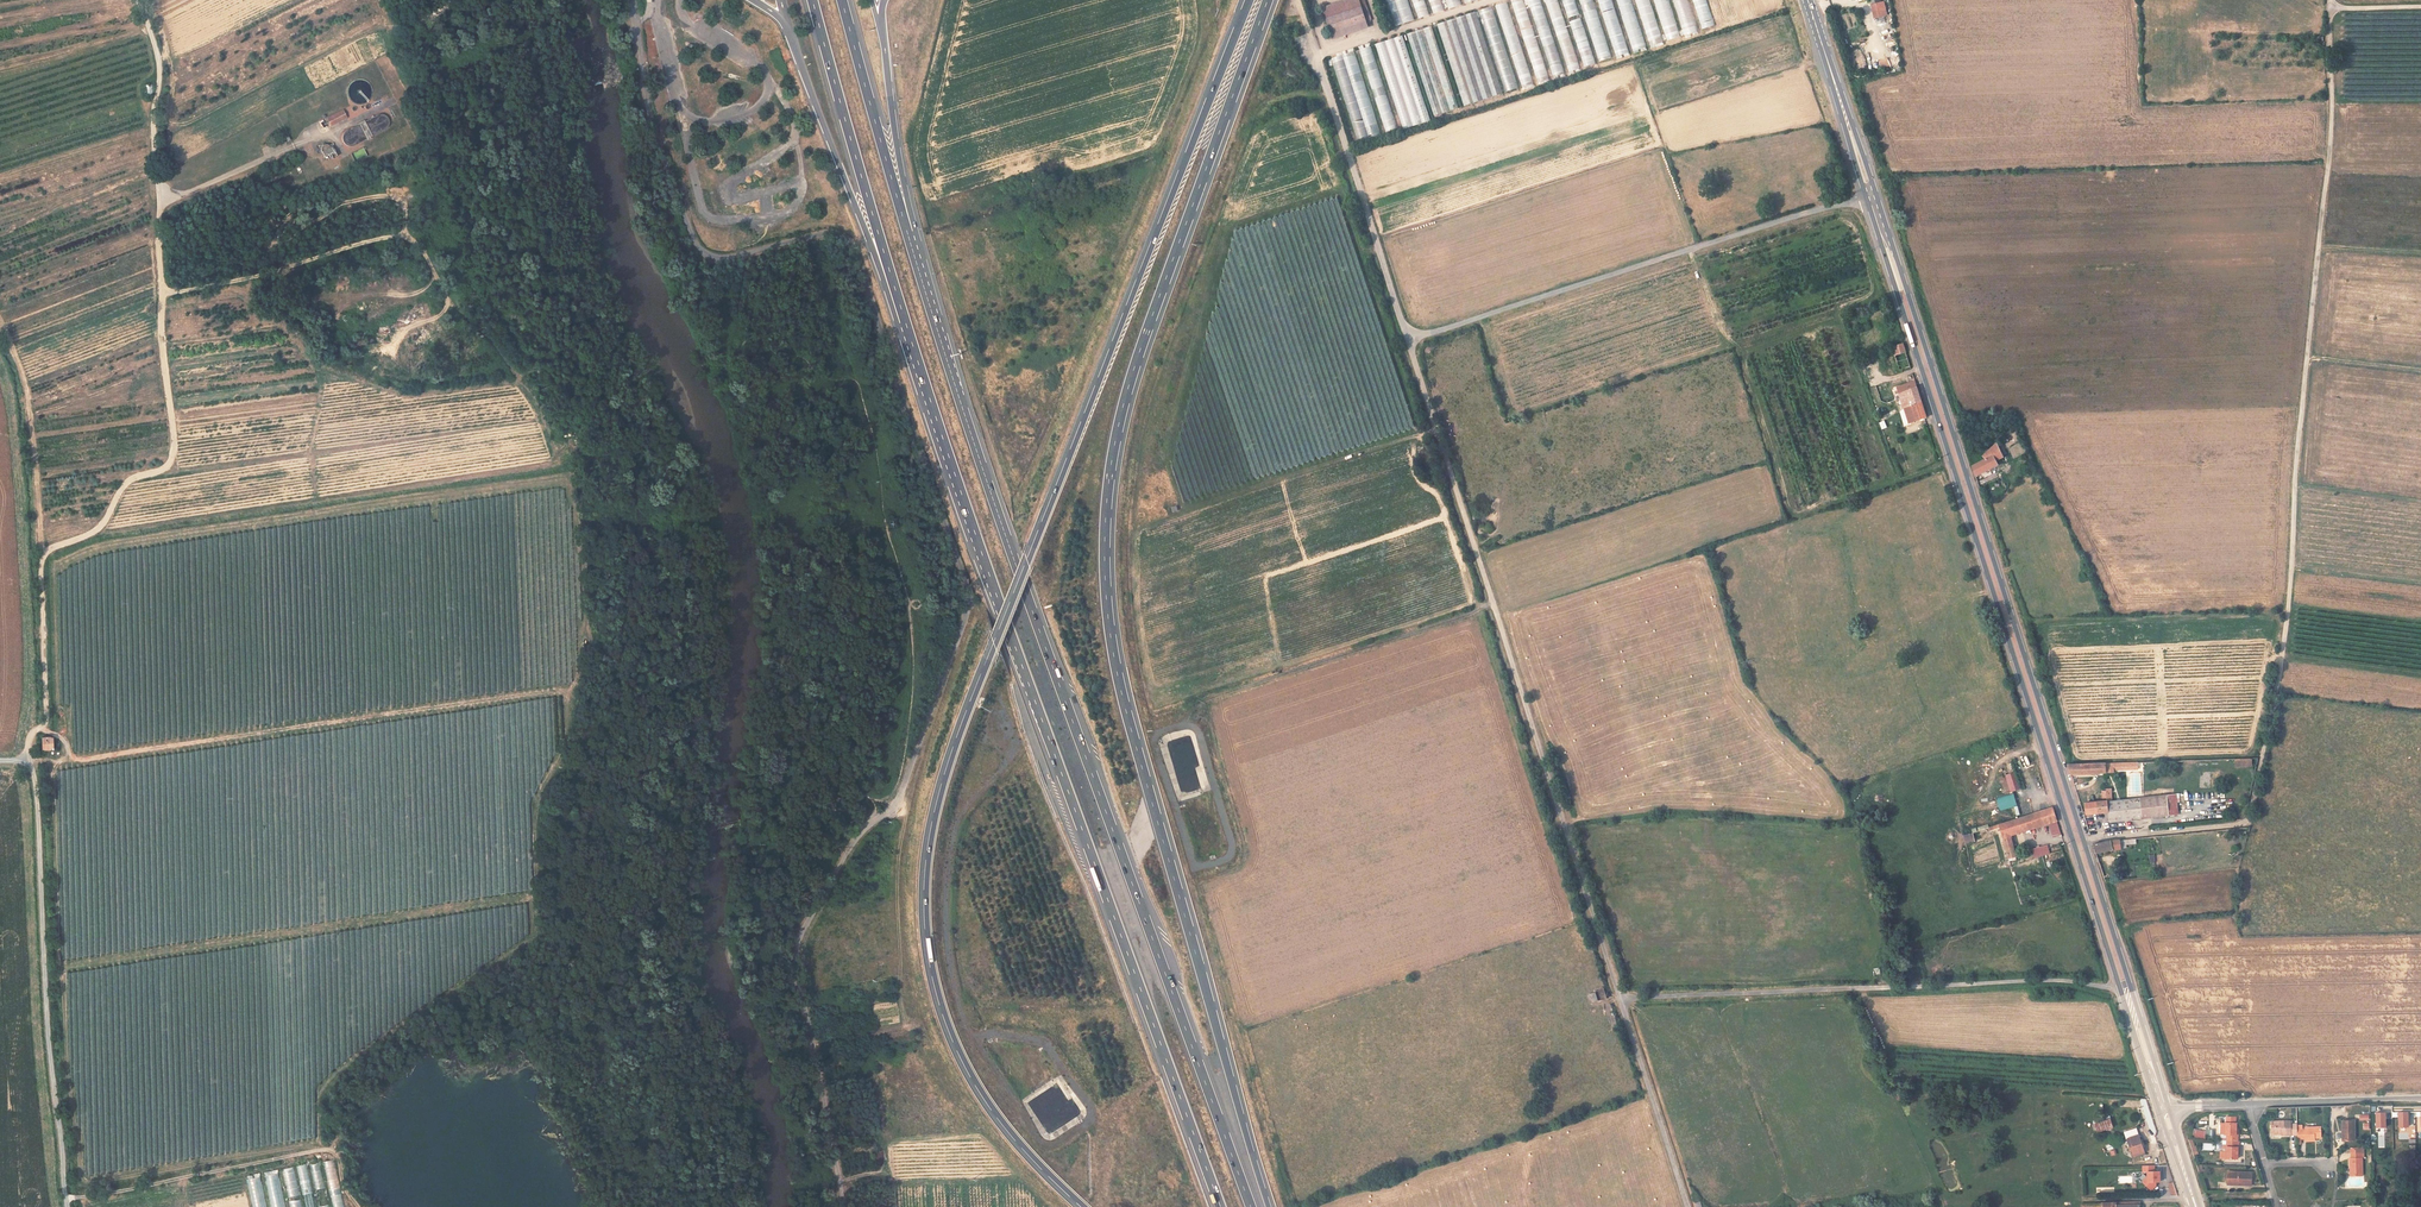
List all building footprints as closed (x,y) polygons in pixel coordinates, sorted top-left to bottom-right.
[(1323,8),(1331,34),(1372,20),(1365,0),(1346,0),(1323,8)] [(1406,0),(1385,0),(1392,27),(1412,21),(1406,0)] [(1416,19),(1428,16),(1424,0),(1411,0),(1416,19)] [(1433,14),(1444,11),(1441,0),(1428,0),(1433,14)] [(1448,9),(1461,6),(1460,0),(1445,0),(1448,9)] [(1530,62),(1541,59),(1524,0),(1512,0),(1530,62)] [(1542,0),(1525,0),(1527,8),(1532,7),(1552,79),(1563,76),(1542,0)] [(1567,72),(1579,69),(1558,0),(1545,0),(1567,72)] [(1566,19),(1579,16),(1575,0),(1562,0),(1566,19)] [(1611,58),(1593,0),(1579,0),(1598,62),(1611,58)] [(1616,59),(1629,55),(1612,0),(1598,0),(1616,59)] [(1632,53),(1646,49),(1631,0),(1616,0),(1632,53)] [(1650,0),(1635,0),(1649,49),(1656,47),(1655,44),(1661,42),(1650,0)] [(1666,43),(1680,39),(1668,0),(1653,0),(1666,43)] [(1687,0),(1672,0),(1682,36),(1696,32),(1687,0)] [(1706,0),(1692,0),(1700,29),(1713,25),(1706,0)] [(1874,19),(1887,16),(1884,0),(1881,1),(1881,0),(1869,0),(1874,19)] [(1496,5),(1521,90),(1533,87),(1508,1),(1496,5)] [(1438,23),(1461,106),(1501,95),(1478,12),(1438,23)] [(1569,21),(1584,69),(1596,66),(1581,18),(1569,21)] [(1409,33),(1431,116),(1457,110),(1434,26),(1409,33)] [(1403,35),(1376,43),(1401,130),(1429,122),(1403,35)] [(1396,130),(1372,46),(1360,49),(1385,133),(1396,130)] [(1379,136),(1356,51),(1333,57),(1356,142),(1379,136)] [(1881,70),(1890,66),(1887,58),(1877,61),(1881,70)] [(1538,86),(1543,84),(1542,80),(1549,78),(1544,63),(1533,67),(1538,86)] [(346,87),(356,106),(375,96),(365,77),(346,87)] [(154,83),(147,83),(148,93),(155,92),(154,83)] [(343,111),(328,119),(331,126),(347,118),(343,111)] [(368,139),(392,127),(384,112),(361,124),(368,139)] [(344,134),(345,145),(354,143),(352,132),(344,134)] [(351,154),(355,162),(368,155),(364,147),(351,154)] [(336,150),(325,155),(327,160),(333,157),(333,158),(338,156),(336,150)] [(1911,366),(1903,342),(1893,348),(1900,370),(1911,366)] [(1897,387),(1899,393),(1917,388),(1915,381),(1897,387)] [(1904,408),(1905,408),(1922,402),(1917,388),(1899,393),(1904,408)] [(1922,402),(1905,408),(1910,424),(1927,418),(1922,402)] [(1879,422),(1881,430),(1887,428),(1884,420),(1879,422)] [(1972,466),(1975,475),(1998,465),(1996,459),(2003,455),(1998,442),(1984,455),(1986,460),(1974,464),(1972,466)] [(62,572),(62,579),(72,580),(72,578),(81,578),(82,566),(73,566),(73,573),(62,572)] [(43,751),(54,750),(53,737),(43,738),(43,751)] [(2234,759),(2235,767),(2252,766),(2252,758),(2234,759)] [(2111,765),(2066,766),(2068,775),(2111,774),(2111,771),(2111,765)] [(2014,772),(2005,775),(2010,791),(2019,789),(2014,772)] [(2105,803),(2109,803),(2108,791),(2103,791),(2104,792),(2100,792),(2100,793),(2100,799),(2101,800),(2104,800),(2104,802),(2105,802),(2105,803)] [(2013,794),(1997,799),(2001,810),(2016,806),(2013,794)] [(2109,803),(2105,803),(2106,813),(2107,824),(2176,816),(2175,803),(2174,795),(2109,803)] [(2084,816),(2106,813),(2105,803),(2105,802),(2104,802),(2083,805),(2084,816)] [(2000,825),(2010,859),(2017,857),(2011,835),(2048,823),(2056,821),(2057,820),(2053,808),(2050,808),(2000,825)] [(2056,821),(2048,823),(2052,836),(2060,833),(2056,821)] [(1973,833),(1962,835),(1964,843),(1975,841),(1973,833)] [(2093,848),(2095,854),(2118,852),(2121,851),(2120,841),(2096,843),(2093,848)] [(2035,857),(2049,852),(2047,844),(2032,848),(2035,857)] [(1592,1002),(1598,1000),(1595,991),(1589,994),(1592,1002)] [(2147,1109),(2143,1099),(2137,1098),(2144,1118),(2149,1116),(2147,1109)] [(2404,1112),(2399,1112),(2399,1127),(2408,1127),(2408,1112),(2404,1112)] [(2385,1113),(2376,1113),(2376,1128),(2386,1128),(2385,1113)] [(2094,1125),(2096,1133),(2114,1126),(2111,1119),(2094,1125)] [(2342,1121),(2342,1132),(2344,1132),(2345,1141),(2354,1141),(2353,1120),(2342,1121)] [(2222,1145),(2233,1145),(2233,1135),(2231,1135),(2232,1122),(2225,1121),(2225,1126),(2221,1126),(2220,1138),(2222,1138),(2222,1145)] [(2296,1136),(2296,1131),(2296,1125),(2288,1125),(2288,1122),(2270,1122),(2270,1133),(2280,1133),(2280,1135),(2280,1137),(2296,1136)] [(2126,1138),(2132,1156),(2143,1152),(2135,1127),(2121,1132),(2124,1138),(2126,1138)] [(2205,1139),(2207,1130),(2194,1128),(2192,1136),(2205,1139)] [(2296,1131),(2296,1136),(2296,1140),(2304,1140),(2304,1142),(2313,1142),(2313,1140),(2320,1140),(2319,1128),(2304,1128),(2304,1131),(2296,1131)] [(2233,1145),(2222,1145),(2222,1162),(2233,1163),(2234,1157),(2234,1146),(2233,1145)] [(335,1159),(325,1160),(333,1206),(343,1206),(335,1159)] [(2362,1177),(2361,1159),(2349,1159),(2349,1177),(2362,1177)] [(320,1162),(311,1164),(319,1206),(328,1206),(320,1162)] [(310,1181),(307,1164),(298,1165),(301,1183),(310,1181)] [(295,1166),(285,1168),(291,1206),(302,1206),(295,1166)] [(2152,1166),(2141,1166),(2141,1173),(2146,1173),(2146,1177),(2146,1182),(2143,1185),(2149,1191),(2154,1186),(2154,1182),(2158,1182),(2158,1172),(2152,1172),(2152,1166)] [(266,1171),(272,1206),(285,1206),(279,1169),(266,1171)] [(260,1173),(247,1175),(253,1206),(267,1206),(260,1173)] [(2227,1190),(2227,1188),(2237,1189),(2237,1191),(2246,1191),(2247,1178),(2223,1176),(2222,1190),(2227,1190)]
